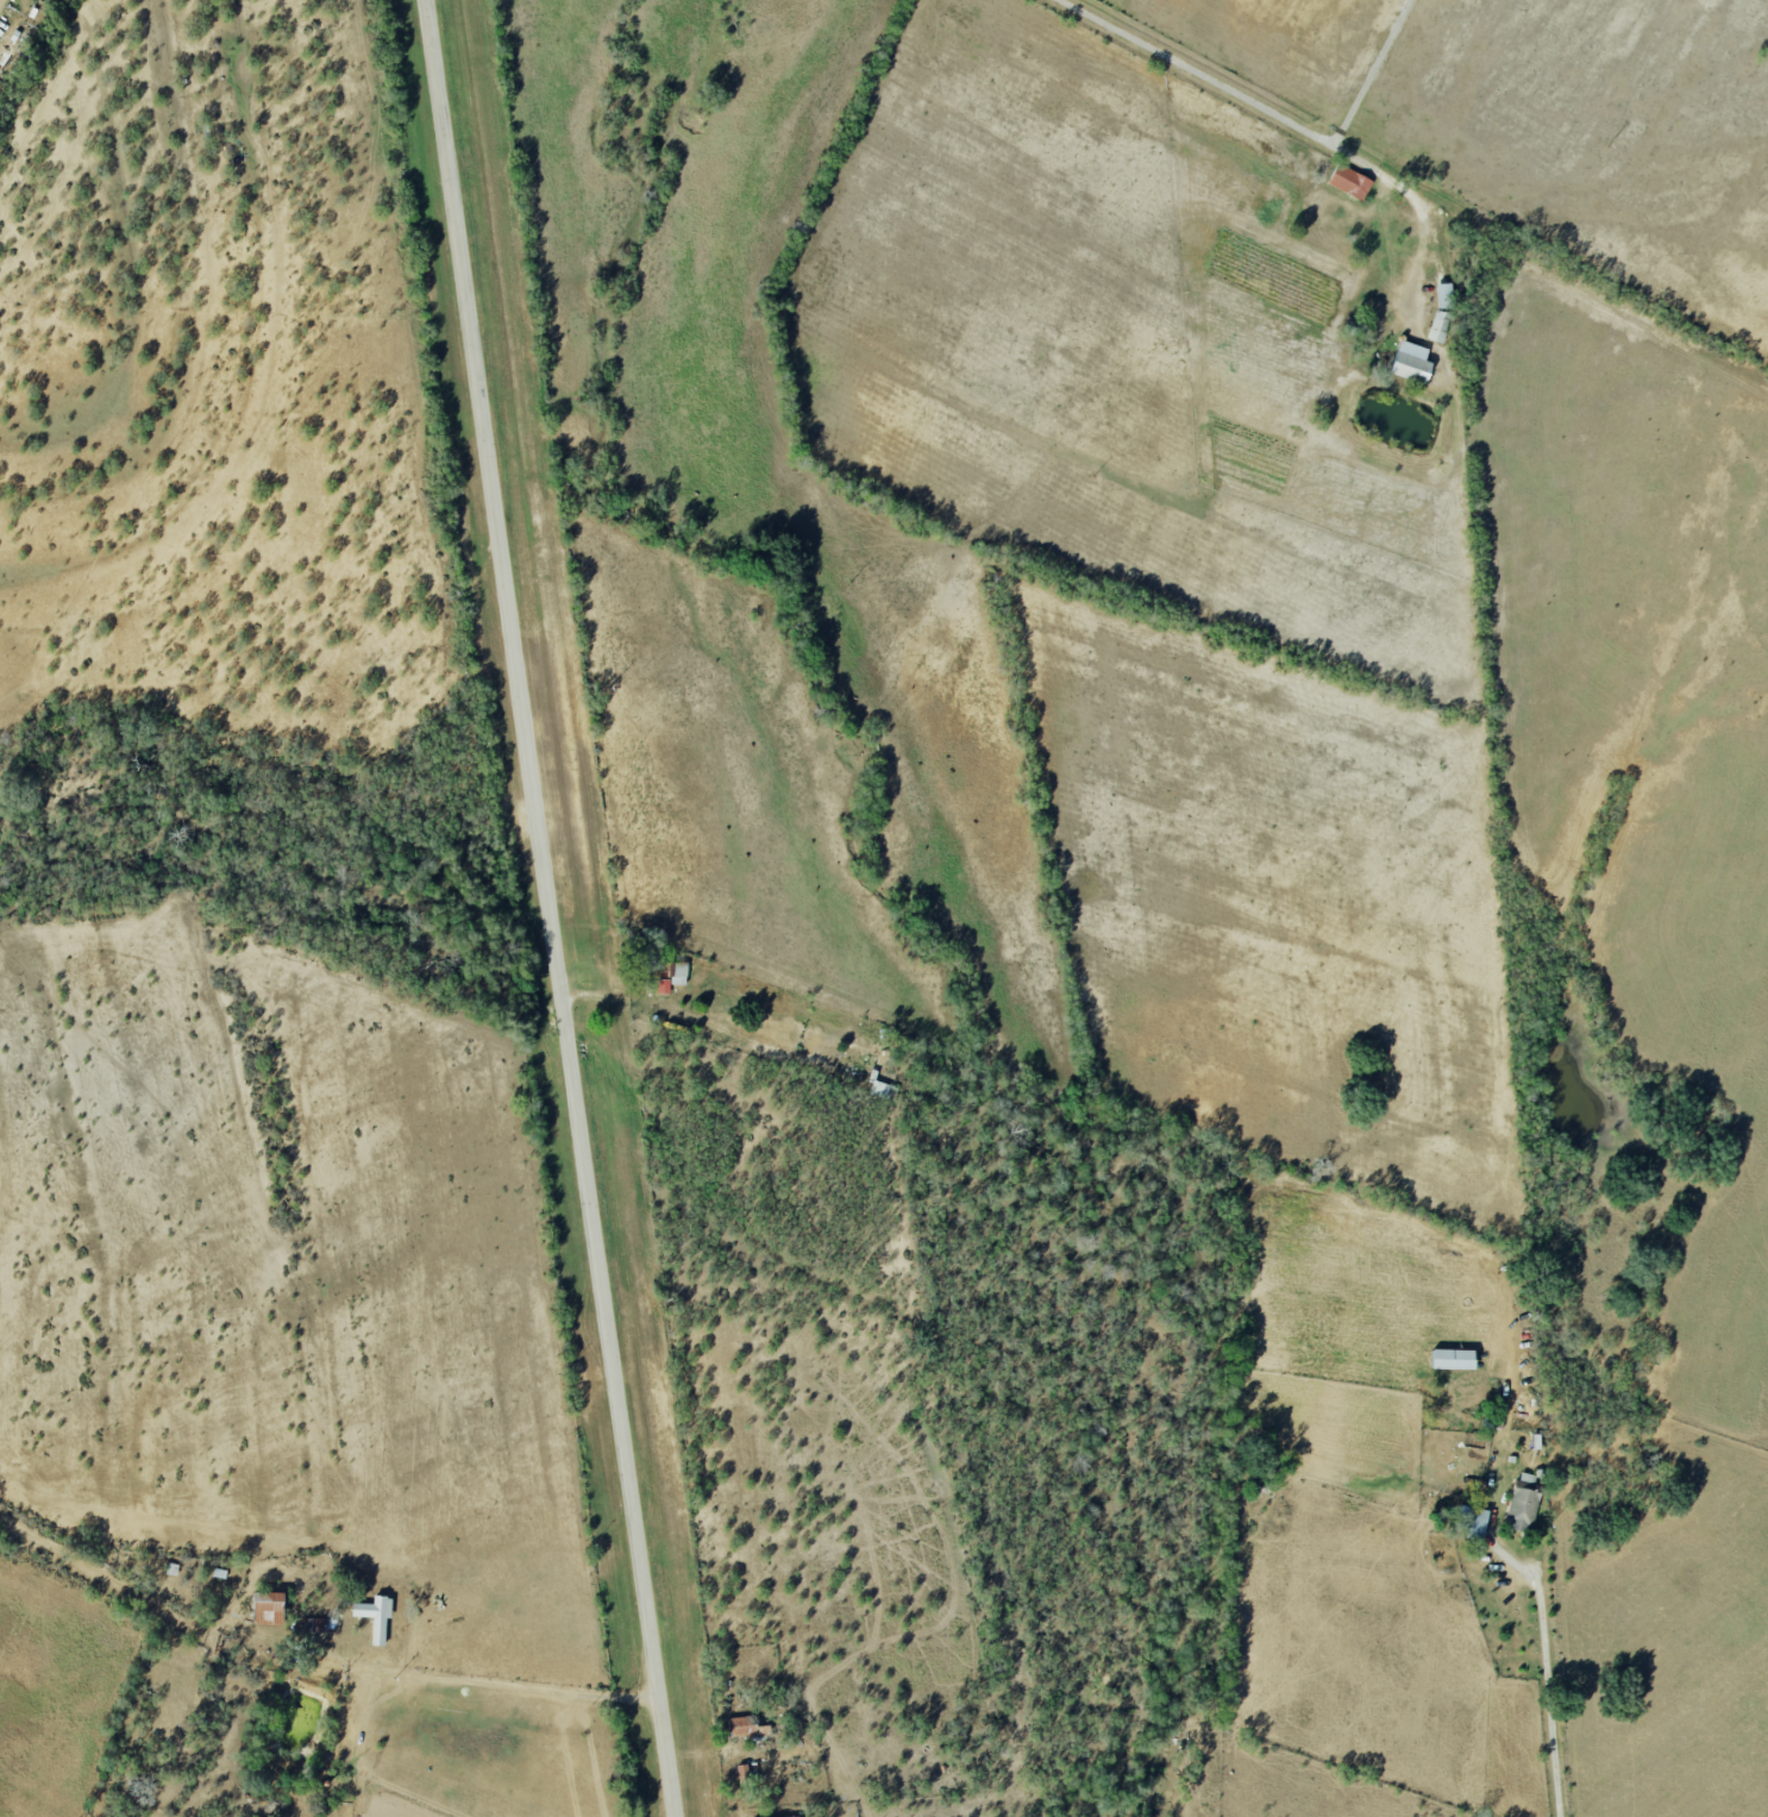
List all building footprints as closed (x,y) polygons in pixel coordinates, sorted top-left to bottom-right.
[(1328,185),(1364,202),(1373,181),(1337,165),(1328,185)] [(1439,310),(1454,309),(1451,284),(1437,285),(1439,310)] [(1451,314),(1435,310),(1428,341),(1445,344),(1451,314)] [(1426,386),(1433,364),(1425,362),(1429,350),(1400,341),(1389,374),(1426,386)] [(659,994),(671,994),(671,985),(688,984),(687,962),(658,963),(659,994)] [(1432,1369),(1475,1369),(1475,1350),(1433,1349),(1432,1369)] [(1525,1521),(1534,1523),(1541,1492),(1533,1490),(1536,1475),(1518,1471),(1505,1527),(1523,1531),(1525,1521)] [(1468,1539),(1484,1541),(1487,1509),(1459,1506),(1457,1527),(1469,1528),(1468,1539)] [(254,1625),(283,1624),(283,1592),(253,1593),(254,1625)] [(392,1597),(373,1596),(373,1604),(352,1603),(352,1617),(373,1618),(372,1646),(385,1646),(386,1618),(391,1618),(392,1597)] [(770,1726),(757,1727),(756,1717),(729,1718),(730,1737),(771,1736),(770,1726)]
